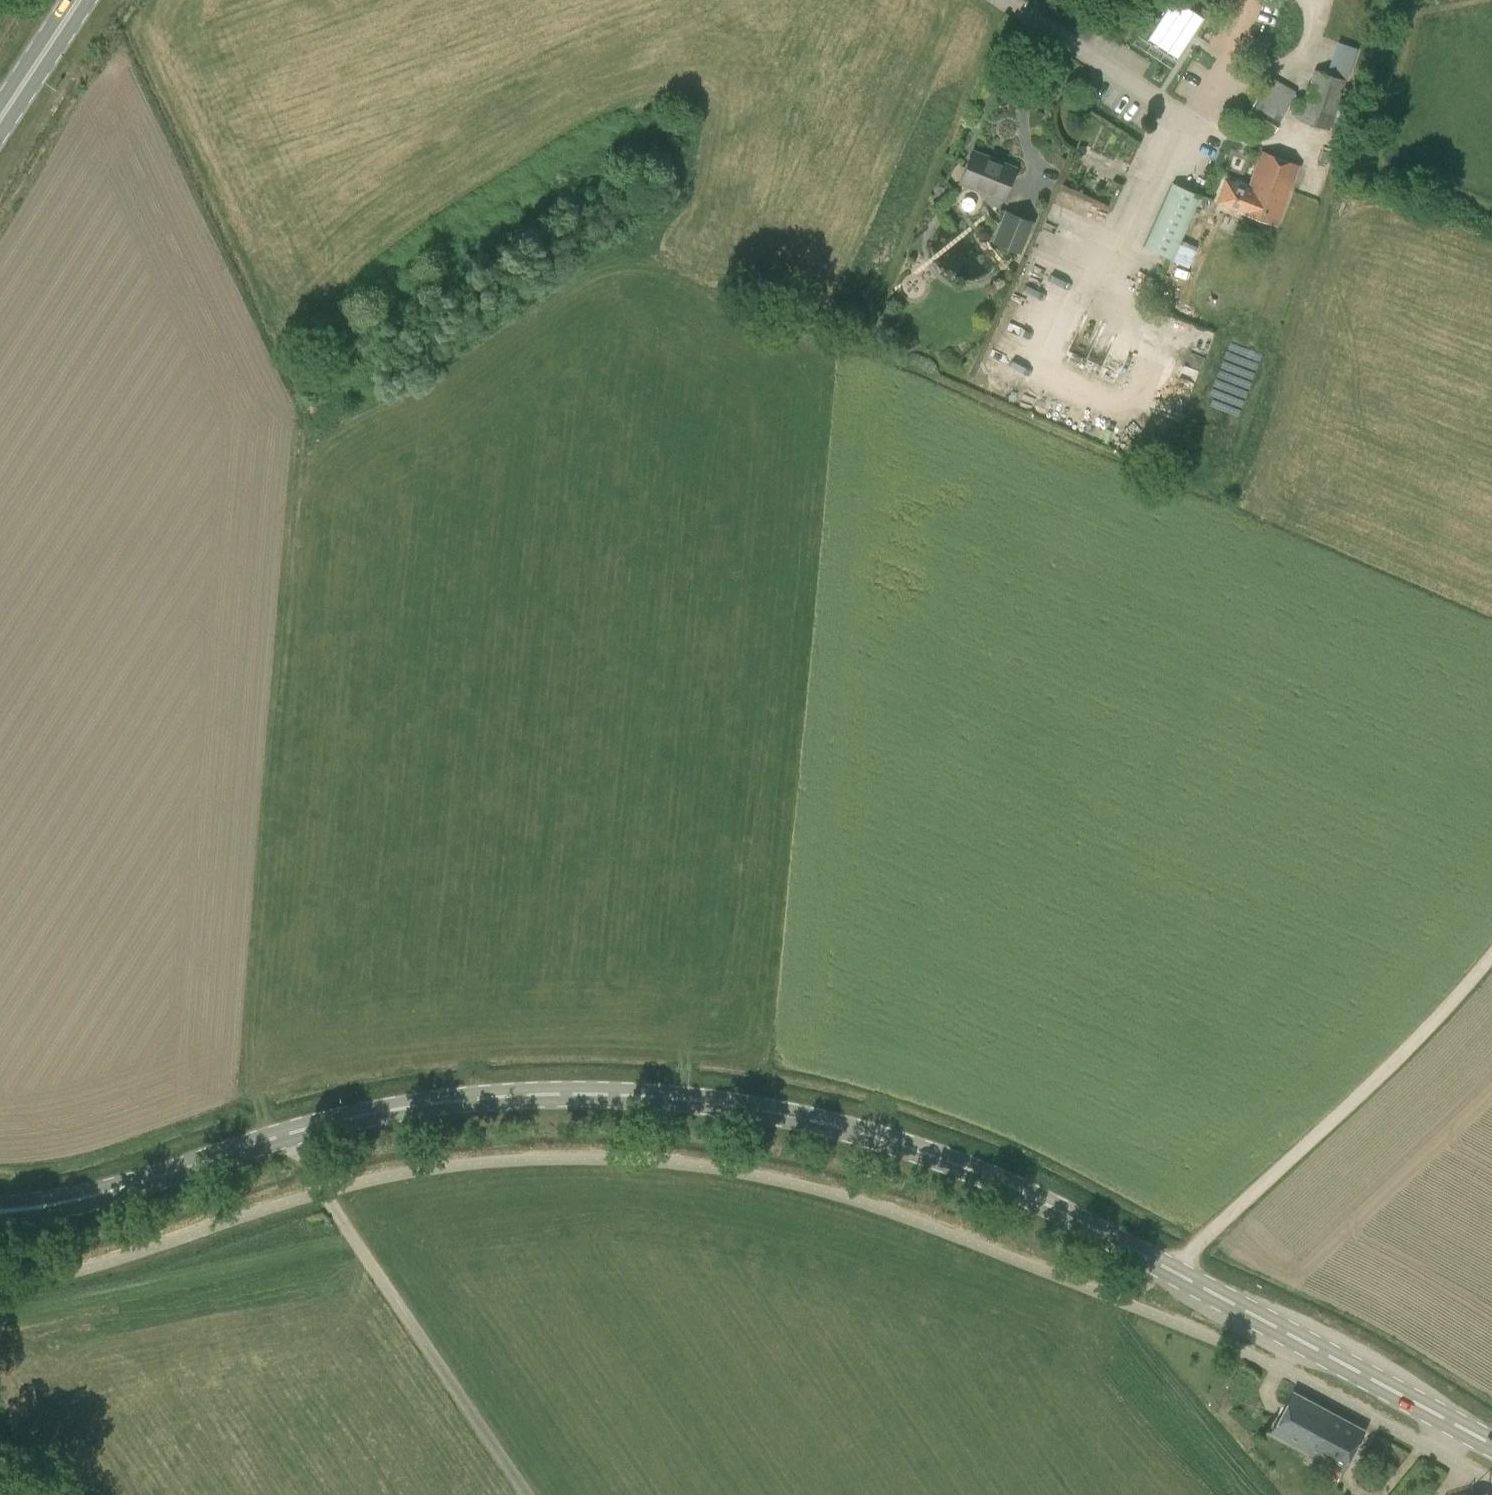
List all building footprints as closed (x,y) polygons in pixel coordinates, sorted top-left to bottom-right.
[(1146,39),(1177,59),(1204,18),(1176,0),(1172,0),(1146,39)] [(1326,62),(1348,70),(1356,48),(1334,40),(1326,62)] [(1345,80),(1314,70),(1298,119),(1328,129),(1345,80)] [(1293,97),(1265,82),(1244,119),(1273,135),(1293,97)] [(1216,203),(1276,225),(1299,165),(1262,151),(1248,189),(1224,180),(1216,203)] [(987,159),(970,152),(958,184),(1003,201),(1014,169),(1000,163),(999,165),(987,161),(987,159)] [(1172,259),(1201,195),(1172,182),(1144,247),(1172,259)] [(1033,224),(1007,214),(995,244),(1021,254),(1033,224)] [(1270,1432),(1342,1470),(1364,1429),(1292,1390),(1270,1432)]
